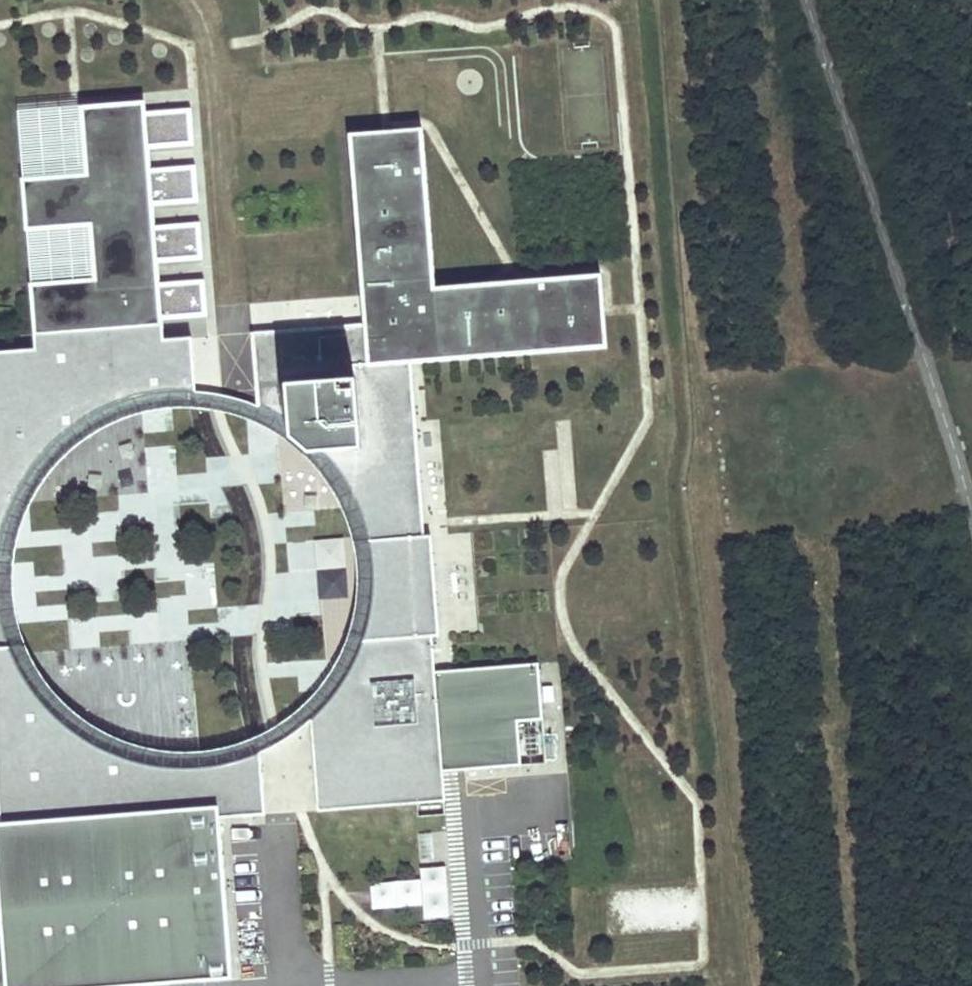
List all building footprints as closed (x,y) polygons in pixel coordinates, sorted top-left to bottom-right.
[(189,110),(81,118),(86,174),(23,179),(31,288),(36,348),(162,335),(160,318),(206,315),(204,285),(158,288),(156,260),(201,257),(199,227),(154,230),(152,203),(197,199),(193,168),(149,171),(147,143),(192,140),(189,110)] [(420,130),(351,137),(365,333),(255,342),(260,414),(302,440),(332,471),(353,508),(370,549),(373,592),(368,641),(352,680),(334,706),(313,729),(319,816),(444,808),(441,776),(517,771),(514,724),(537,722),(534,668),(433,677),(430,637),(437,636),(429,535),(421,536),(409,368),(440,366),(434,290),(420,130)] [(602,277),(434,290),(440,366),(607,353),(602,277)] [(11,503),(44,459),(82,428),(125,409),(170,399),(226,403),(220,343),(193,345),(192,333),(162,335),(36,348),(0,352),(0,541),(11,503)] [(69,748),(33,708),(6,664),(0,641),(0,842),(218,827),(265,823),(261,764),(210,779),(156,780),(111,769),(69,748)] [(0,842),(0,932),(4,985),(231,985),(218,827),(0,842)] [(370,907),(424,907),(424,917),(447,917),(446,868),(420,868),(421,881),(370,882),(370,907)]
